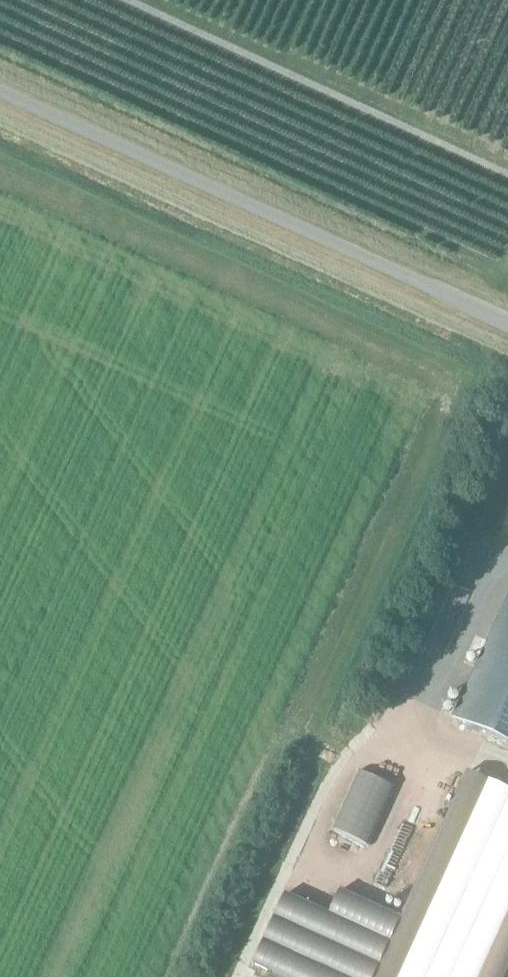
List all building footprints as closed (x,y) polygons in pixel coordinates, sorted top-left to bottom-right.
[(484,734),(507,745),(507,600),(453,719),(484,734)] [(395,788),(359,772),(333,831),(368,847),(395,788)] [(340,891),(329,914),(286,894),(253,965),(280,976),(505,976),(507,970),(507,790),(469,773),(402,919),(340,891)]
